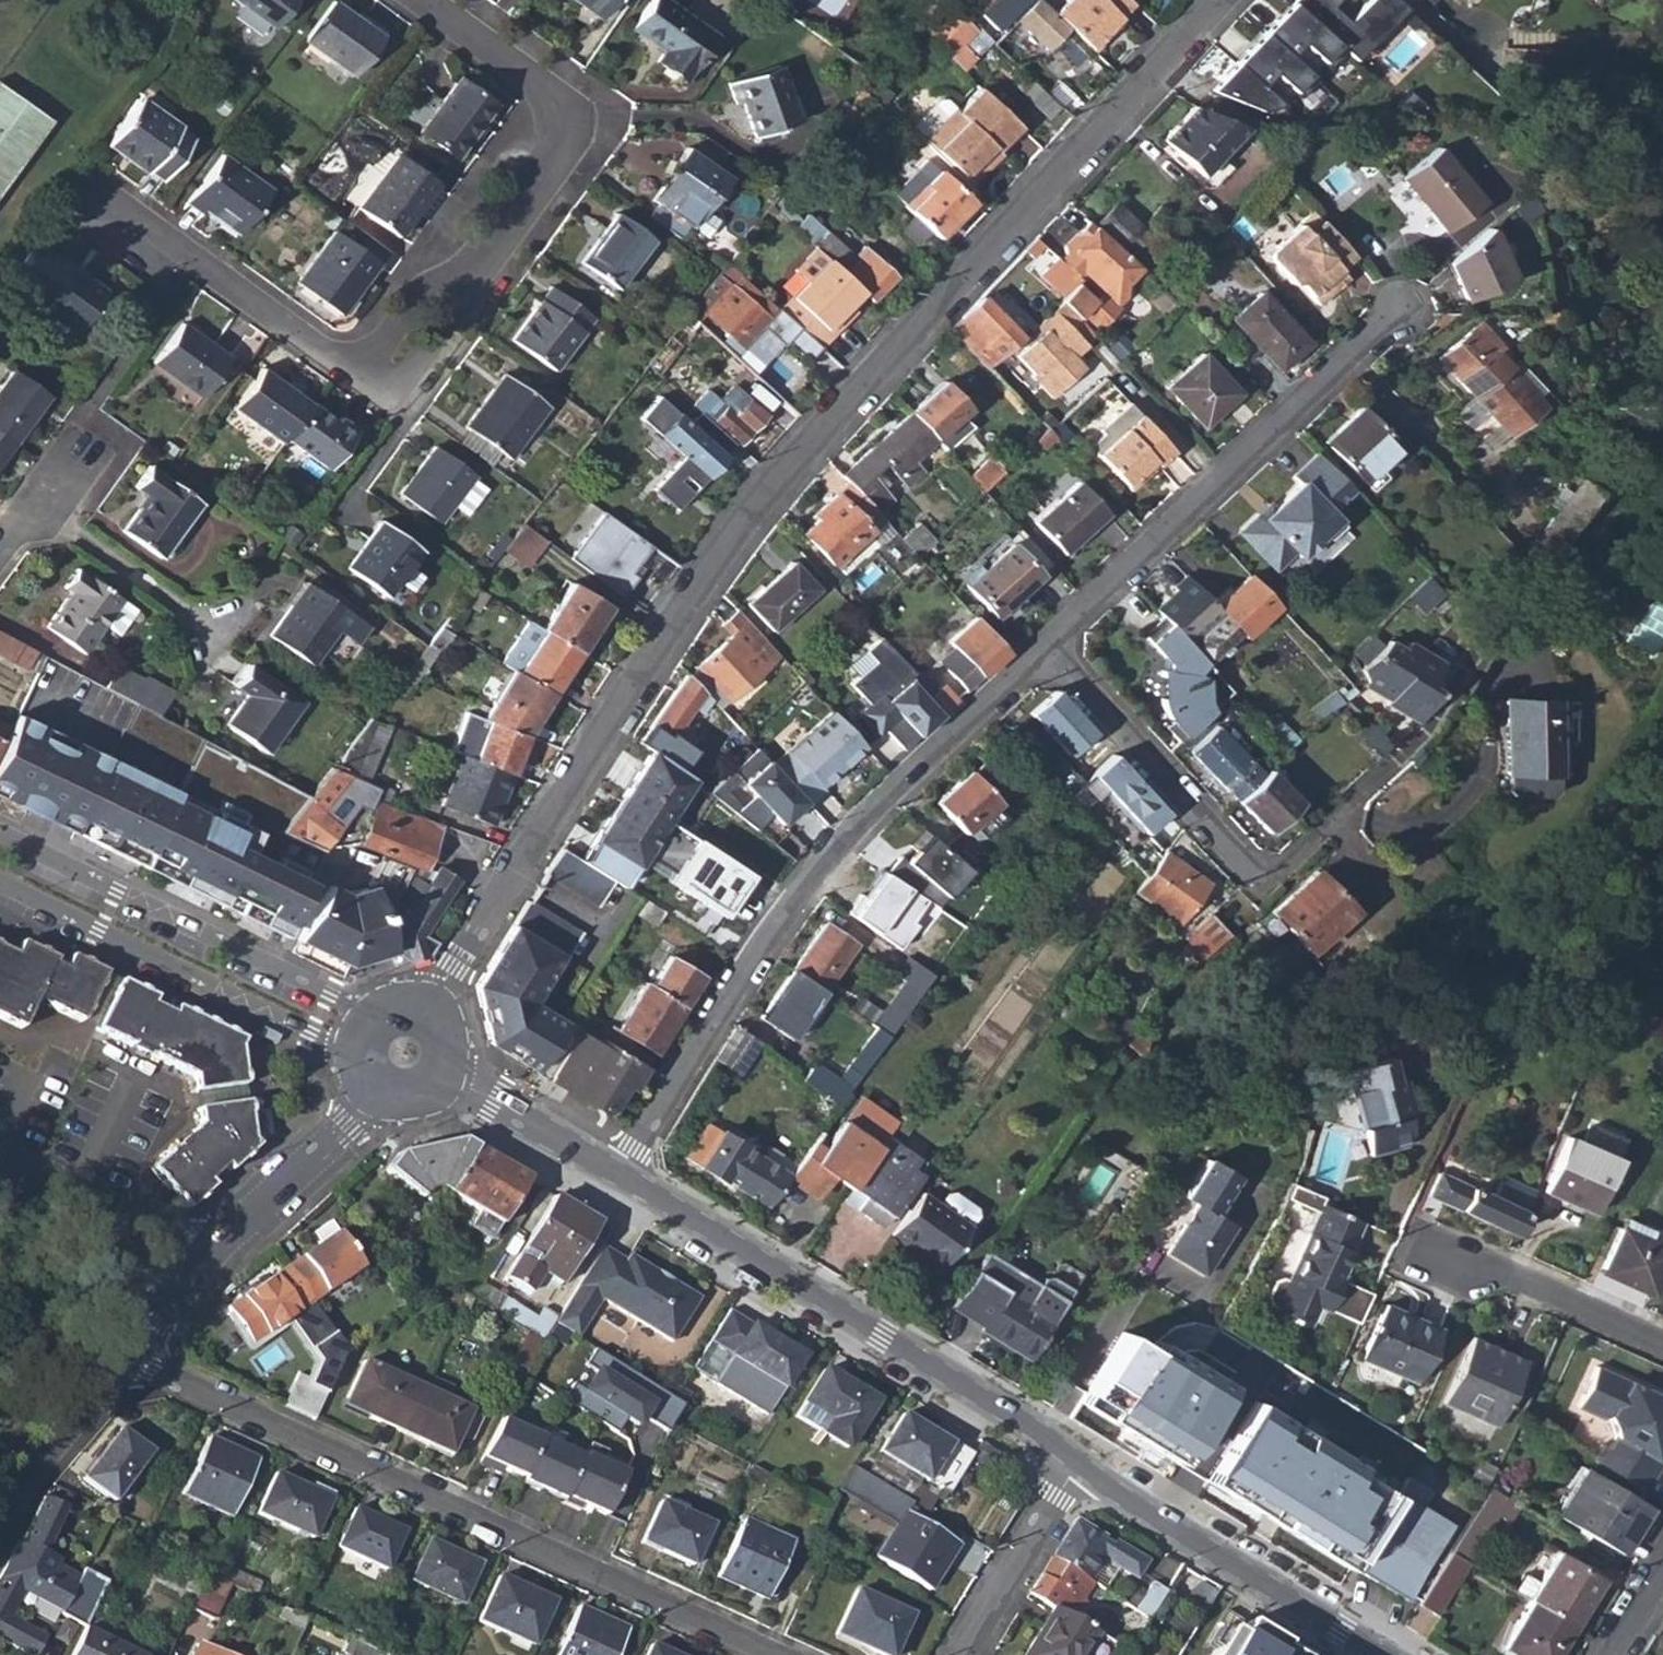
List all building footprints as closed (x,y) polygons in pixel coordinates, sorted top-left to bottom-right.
[(272,26),(291,0),(235,0),(272,26)] [(598,19),(611,0),(572,0),(598,19)] [(631,28),(662,51),(656,60),(683,80),(715,35),(666,0),(651,0),(631,28)] [(913,24),(923,33),(962,71),(991,41),(948,0),(932,0),(913,24)] [(991,41),(998,47),(1007,36),(1000,29),(1012,15),(1027,0),(948,0),(991,41)] [(1018,20),(1038,0),(1027,0),(1012,15),(1018,20)] [(1099,50),(1138,1),(1137,0),(1069,0),(1057,15),(1099,50)] [(1398,5),(1393,0),(1365,0),(1344,22),(1329,5),(1334,0),(1291,0),(1287,3),(1339,47),(1353,60),(1398,5)] [(380,35),(332,1),(303,41),(352,75),(380,35)] [(1339,47),(1287,3),(1263,32),(1286,56),(1299,43),(1322,61),(1339,47)] [(1263,32),(1233,61),(1260,87),(1269,74),(1295,93),(1313,80),(1286,56),(1263,32)] [(1260,87),(1233,61),(1208,90),(1263,111),(1278,102),(1260,87)] [(741,101),(754,136),(799,120),(779,65),(728,83),(735,103),(741,101)] [(454,157),(492,104),(457,78),(419,132),(454,157)] [(1035,83),(1024,94),(1049,118),(1060,107),(1035,83)] [(49,119),(0,84),(0,187),(49,119)] [(939,101),(912,129),(970,186),(991,165),(987,161),(997,151),(1020,128),(981,89),(957,113),(945,101),(939,101)] [(137,102),(108,142),(146,172),(148,170),(161,180),(192,138),(178,128),(180,127),(168,118),(165,122),(137,102)] [(1202,177),(1245,128),(1195,106),(1163,141),(1202,177)] [(729,176),(688,147),(673,168),(678,172),(669,184),(665,182),(652,200),(690,228),(705,210),(729,176)] [(1446,232),(1483,201),(1437,147),(1401,178),(1446,232)] [(997,151),(987,161),(991,165),(1001,155),(997,151)] [(220,154),(186,201),(202,213),(207,205),(221,215),(218,219),(237,234),(269,190),(220,154)] [(396,155),(357,208),(397,237),(435,184),(396,155)] [(925,158),(892,194),(932,231),(952,210),(957,215),(971,201),(925,158)] [(770,207),(794,229),(800,222),(775,200),(770,207)] [(1119,247),(1123,244),(1139,227),(1139,226),(1115,204),(1096,224),(1119,247)] [(690,228),(704,239),(718,219),(705,210),(690,228)] [(1342,271),(1356,260),(1311,210),(1267,251),(1267,257),(1289,282),(1297,281),(1317,305),(1337,290),(1334,286),(1346,277),(1342,271)] [(615,213),(580,262),(616,288),(651,239),(615,213)] [(800,222),(794,229),(873,301),(896,277),(864,247),(853,258),(807,216),(800,222)] [(901,228),(918,243),(929,231),(913,216),(901,228)] [(1520,220),(1498,229),(1510,257),(1532,248),(1520,220)] [(1063,250),(1100,285),(1100,290),(1102,294),(1082,315),(1098,330),(1118,310),(1116,308),(1129,296),(1130,283),(1141,271),(1120,250),(1089,222),(1063,250)] [(747,236),(726,263),(751,286),(755,282),(765,291),(780,275),(785,281),(797,267),(792,262),(806,246),(792,233),(788,237),(773,225),(756,244),(747,236)] [(1124,245),(1132,253),(1148,237),(1141,229),(1124,245)] [(1467,300),(1511,279),(1488,230),(1450,264),(1467,300)] [(333,231),(296,282),(341,314),(378,263),(333,231)] [(1023,251),(1030,257),(1041,245),(1034,238),(1023,251)] [(36,241),(7,281),(76,332),(106,291),(36,241)] [(1062,300),(1080,279),(1055,257),(1037,276),(1062,300)] [(721,269),(687,312),(699,324),(707,315),(744,349),(768,321),(778,309),(751,286),(726,263),(721,269)] [(1334,286),(1337,290),(1349,281),(1346,277),(1334,286)] [(549,286),(511,339),(553,370),(592,317),(549,286)] [(1073,288),(1062,300),(1071,309),(1083,297),(1073,288)] [(1258,292),(1229,319),(1277,370),(1306,343),(1258,292)] [(979,298),(950,329),(987,368),(1008,349),(1017,341),(979,298)] [(768,321),(777,330),(788,318),(778,309),(768,321)] [(687,312),(660,346),(673,355),(699,324),(687,312)] [(807,322),(800,329),(822,350),(835,334),(813,314),(807,322)] [(792,322),(800,329),(807,322),(798,315),(792,322)] [(777,330),(775,333),(790,346),(792,345),(814,366),(826,353),(822,350),(800,329),(792,322),(788,318),(777,330)] [(181,323),(152,362),(200,397),(228,357),(181,323)] [(1481,323),(1441,359),(1477,399),(1500,424),(1511,436),(1544,407),(1537,398),(1510,368),(1501,359),(1508,354),(1481,323)] [(1051,325),(1015,356),(1032,374),(1029,377),(1050,400),(1083,369),(1072,356),(1084,345),(1068,327),(1060,335),(1051,325)] [(647,364),(658,373),(673,355),(660,346),(647,364)] [(1197,423),(1217,405),(1221,409),(1238,394),(1200,354),(1163,388),(1197,423)] [(1510,368),(1537,398),(1545,391),(1518,361),(1510,368)] [(262,367),(233,407),(281,443),(285,437),(311,403),(262,367)] [(0,386),(0,434),(12,443),(46,395),(11,370),(0,386)] [(545,408),(501,376),(466,424),(471,428),(498,447),(510,457),(545,408)] [(908,413),(933,440),(935,441),(944,451),(972,426),(960,414),(967,407),(943,381),(908,413)] [(707,388),(692,405),(711,422),(714,419),(741,444),(767,415),(736,388),(723,403),(707,388)] [(684,455),(708,476),(730,452),(659,392),(641,417),(684,455)] [(1460,416),(1484,440),(1500,424),(1477,399),(1460,416)] [(311,403),(285,437),(328,468),(356,430),(340,418),(337,423),(311,403)] [(1100,434),(1087,446),(1127,492),(1171,452),(1126,403),(1096,430),(1100,434)] [(1197,423),(1201,427),(1221,409),(1217,405),(1197,423)] [(1380,468),(1401,448),(1361,408),(1326,443),(1365,483),(1380,468)] [(908,413),(842,476),(848,483),(878,515),(893,501),(869,477),(885,462),(907,486),(922,473),(912,463),(935,441),(933,440),(908,413)] [(498,447),(471,428),(459,444),(486,464),(498,447)] [(12,443),(0,434),(0,459),(12,443)] [(434,446),(399,493),(440,523),(453,505),(472,479),(475,475),(434,446)] [(1329,511),(1351,490),(1317,453),(1294,475),(1300,482),(1263,517),(1258,512),(1238,531),(1274,568),(1293,551),(1298,556),(1322,534),(1327,540),(1342,526),(1329,511)] [(678,509),(708,476),(684,455),(654,488),(678,509)] [(987,456),(966,475),(981,492),(1002,471),(987,456)] [(146,494),(120,530),(160,558),(200,502),(148,466),(134,486),(146,494)] [(1365,483),(1375,493),(1390,479),(1380,468),(1365,483)] [(453,505),(466,515),(485,489),(472,479),(453,505)] [(556,479),(549,489),(556,494),(564,485),(556,479)] [(1572,493),(1591,507),(1601,493),(1583,479),(1572,493)] [(1063,554),(1106,514),(1075,481),(1033,522),(1063,554)] [(816,519),(801,533),(833,568),(872,532),(871,531),(883,520),(878,515),(848,483),(818,511),(822,515),(816,519)] [(1542,574),(1591,507),(1572,493),(1525,557),(1537,569),(1542,574)] [(571,557),(624,596),(639,576),(633,574),(653,548),(604,511),(571,557)] [(812,515),(816,519),(822,515),(818,511),(812,515)] [(380,520),(345,567),(386,597),(388,595),(400,604),(419,578),(406,568),(420,549),(380,520)] [(871,531),(884,544),(895,533),(883,520),(871,531)] [(918,557),(934,540),(917,522),(899,538),(918,557)] [(521,524),(502,548),(527,567),(546,542),(521,524)] [(1040,570),(1049,562),(1021,529),(1013,536),(1040,570)] [(934,540),(918,557),(923,562),(939,545),(934,540)] [(1002,562),(971,591),(996,617),(1040,576),(1010,543),(996,556),(1002,562)] [(966,585),(971,591),(1002,562),(996,556),(966,585)] [(791,562),(746,603),(772,631),(816,589),(791,562)] [(70,593),(46,627),(84,654),(105,623),(118,632),(135,607),(122,598),(77,567),(64,588),(70,593)] [(1162,618),(1208,666),(1242,636),(1216,607),(1185,575),(1172,587),(1176,590),(1154,610),(1162,618)] [(1249,575),(1216,607),(1242,636),(1245,639),(1279,606),(1249,575)] [(569,583),(541,629),(578,652),(606,606),(569,583)] [(310,665),(334,631),(353,644),(366,626),(348,612),(308,584),(292,607),(290,605),(268,635),(310,665)] [(472,586),(460,602),(472,609),(484,593),(472,586)] [(730,635),(695,667),(727,703),(771,663),(779,656),(763,638),(737,610),(720,624),(730,635)] [(966,691),(1007,651),(974,616),(947,640),(953,647),(941,658),(949,666),(945,670),(966,691)] [(1206,702),(1205,693),(1206,685),(1213,671),(1208,666),(1162,618),(1144,636),(1171,664),(1170,672),(1163,671),(1160,697),(1164,710),(1172,722),(1165,727),(1179,743),(1211,714),(1206,702)] [(528,621),(500,662),(511,669),(550,693),(578,652),(541,629),(528,621)] [(425,646),(403,673),(417,680),(452,633),(440,626),(425,646)] [(28,669),(37,651),(0,631),(0,653),(28,669)] [(873,710),(911,677),(879,636),(864,650),(873,662),(850,679),(873,710)] [(1408,643),(1404,650),(1389,641),(1378,657),(1362,670),(1367,679),(1368,685),(1392,698),(1389,703),(1420,720),(1438,692),(1429,686),(1444,665),(1408,643)] [(28,669),(37,673),(46,656),(37,651),(28,669)] [(937,661),(945,670),(949,666),(941,658),(937,661)] [(246,693),(225,723),(267,753),(303,702),(249,664),(234,685),(246,693)] [(142,679),(121,667),(109,689),(131,700),(135,703),(158,714),(173,695),(175,692),(144,676),(142,679)] [(710,700),(719,710),(727,703),(695,667),(687,675),(703,693),(710,700)] [(485,713),(482,719),(488,721),(524,735),(550,693),(511,669),(485,713)] [(686,674),(639,743),(650,750),(679,771),(694,750),(678,738),(685,727),(681,724),(691,709),(703,693),(686,674)] [(904,747),(941,713),(927,695),(911,677),(873,710),(904,747)] [(940,685),(927,695),(941,713),(955,701),(940,685)] [(1365,689),(1389,703),(1392,698),(1368,685),(1365,689)] [(1342,697),(1347,704),(1361,693),(1355,686),(1342,697)] [(1322,721),(1347,704),(1342,697),(1338,691),(1314,708),(1322,721)] [(691,709),(700,715),(710,700),(703,693),(691,709)] [(1059,696),(1033,719),(1042,729),(1051,740),(1060,750),(1078,759),(1100,739),(1059,696)] [(1506,741),(1506,774),(1507,774),(1507,791),(1513,796),(1548,796),(1553,791),(1553,774),(1555,774),(1555,700),(1506,700),(1506,724),(1509,723),(1509,741),(1506,741)] [(135,703),(123,728),(145,739),(158,714),(135,703)] [(808,806),(824,790),(820,786),(863,747),(829,712),(771,765),(808,806)] [(82,746),(16,715),(11,725),(2,744),(0,749),(0,797),(13,803),(16,797),(1,790),(21,748),(71,771),(82,746)] [(353,776),(367,782),(390,726),(368,718),(363,724),(343,749),(336,768),(353,776)] [(2,744),(11,725),(0,720),(0,749),(2,744)] [(488,721),(473,758),(504,770),(509,756),(516,758),(524,735),(488,721)] [(1218,726),(1240,749),(1246,744),(1223,721),(1218,726)] [(1372,724),(1361,734),(1382,756),(1393,746),(1372,724)] [(1236,800),(1263,774),(1218,726),(1190,753),(1236,800)] [(1036,734),(1045,744),(1051,740),(1042,729),(1036,734)] [(140,866),(207,898),(258,792),(267,772),(201,736),(175,791),(140,866)] [(73,833),(108,759),(82,746),(71,771),(21,748),(1,790),(16,797),(13,803),(73,833)] [(808,806),(771,765),(759,746),(707,791),(757,830),(774,815),(785,822),(808,806)] [(650,750),(582,861),(613,880),(623,887),(638,862),(664,819),(690,778),(679,771),(650,750)] [(460,753),(439,806),(490,826),(511,773),(504,770),(473,758),(460,753)] [(1146,837),(1171,812),(1115,753),(1082,783),(1095,796),(1101,790),(1146,837)] [(504,770),(511,773),(516,758),(509,756),(504,770)] [(108,759),(73,833),(140,866),(175,791),(108,759)] [(967,770),(933,802),(962,834),(997,802),(995,800),(1011,787),(984,759),(969,772),(967,770)] [(1055,761),(1043,774),(1067,799),(1078,788),(1074,784),(1079,778),(1062,762),(1055,761)] [(1268,770),(1281,783),(1287,778),(1274,765),(1268,770)] [(295,812),(280,830),(327,850),(334,842),(325,835),(333,824),(322,816),(353,776),(336,768),(330,766),(309,795),(295,812)] [(1263,774),(1236,800),(1268,833),(1300,803),(1281,783),(1268,770),(1263,774)] [(295,812),(258,792),(207,898),(283,936),(327,850),(280,830),(295,812)] [(376,800),(359,845),(413,865),(425,870),(426,865),(441,824),(376,800)] [(911,826),(896,815),(883,831),(901,847),(893,856),(887,852),(879,863),(882,866),(879,870),(898,883),(903,876),(925,895),(937,878),(934,875),(921,866),(924,862),(936,872),(946,858),(952,862),(956,857),(950,853),(949,855),(930,841),(933,838),(915,823),(911,826)] [(750,873),(664,819),(638,862),(723,917),(750,873)] [(333,824),(325,835),(334,842),(342,831),(333,824)] [(1145,878),(1164,852),(1166,849),(1154,837),(1129,860),(1145,878)] [(613,880),(562,849),(544,874),(597,906),(613,880)] [(1145,878),(1135,892),(1180,925),(1209,884),(1182,865),(1164,852),(1145,878)] [(330,884),(296,939),(350,965),(394,950),(385,918),(411,870),(377,857),(361,888),(347,892),(330,884)] [(882,918),(903,886),(898,883),(879,870),(866,861),(845,894),(882,918)] [(921,866),(934,875),(936,872),(924,862),(921,866)] [(439,866),(436,871),(426,865),(425,870),(413,865),(411,870),(385,918),(394,950),(410,961),(428,957),(437,943),(421,935),(458,878),(439,866)] [(1316,871),(1272,912),(1269,909),(1253,924),(1269,942),(1286,927),(1312,954),(1355,913),(1316,871)] [(665,912),(640,897),(630,912),(632,913),(644,921),(656,928),(665,912)] [(966,929),(973,919),(944,898),(936,909),(966,929)] [(580,933),(527,900),(521,910),(509,931),(504,938),(488,964),(481,974),(476,986),(477,991),(485,1041),(534,1071),(564,1022),(531,1002),(560,954),(566,957),(580,933)] [(936,909),(930,919),(959,939),(966,929),(936,909)] [(1312,954),(1331,974),(1391,951),(1355,913),(1312,954)] [(1205,958),(1229,934),(1209,915),(1185,940),(1205,958)] [(827,922),(794,970),(824,991),(857,943),(827,922)] [(934,975),(947,956),(917,935),(904,952),(907,957),(934,975)] [(21,1028),(34,1000),(80,1022),(91,999),(104,973),(69,956),(65,965),(63,968),(52,963),(53,960),(19,943),(13,955),(0,949),(0,1018),(21,1028)] [(669,954),(650,987),(682,1006),(702,975),(669,954)] [(904,983),(873,1025),(890,1037),(934,975),(907,957),(894,975),(904,983)] [(794,970),(761,1018),(791,1040),(794,1035),(812,1010),(824,991),(794,970)] [(95,1030),(119,981),(104,973),(91,999),(80,1022),(95,1030)] [(242,1085),(237,1048),(241,1041),(119,981),(95,1030),(131,1046),(151,1056),(192,1077),(194,1092),(242,1085)] [(612,1025),(603,1040),(637,1062),(646,1047),(654,1053),(682,1006),(650,987),(644,983),(617,1028),(612,1025)] [(794,1035),(804,1043),(823,1017),(812,1010),(794,1035)] [(564,1022),(534,1071),(596,1109),(604,1104),(621,1076),(634,1083),(645,1066),(637,1062),(603,1040),(566,1018),(564,1022)] [(1139,1055),(1150,1043),(1124,1019),(1113,1031),(1128,1044),(1139,1055)] [(837,1106),(890,1037),(873,1025),(870,1024),(863,1033),(869,1037),(839,1078),(817,1061),(801,1081),(837,1106)] [(740,1074),(761,1042),(736,1025),(715,1057),(740,1074)] [(275,1038),(257,1029),(253,1038),(271,1046),(273,1042),(275,1038)] [(1563,1044),(1573,1049),(1577,1040),(1567,1035),(1563,1044)] [(1345,1048),(1350,1067),(1384,1057),(1379,1039),(1345,1048)] [(1346,1068),(1369,1155),(1407,1146),(1412,1134),(1408,1123),(1403,1111),(1413,1108),(1403,1075),(1396,1077),(1390,1056),(1384,1057),(1350,1067),(1346,1068)] [(194,1092),(197,1109),(245,1103),(242,1085),(194,1092)] [(850,1189),(887,1137),(894,1126),(894,1124),(859,1100),(844,1122),(840,1120),(822,1146),(811,1138),(793,1160),(787,1172),(783,1177),(815,1200),(831,1177),(850,1189)] [(894,1124),(894,1126),(904,1132),(921,1108),(911,1102),(894,1124)] [(256,1146),(250,1140),(245,1103),(197,1109),(199,1124),(192,1130),(193,1132),(177,1146),(176,1145),(150,1169),(186,1210),(256,1146)] [(245,1103),(250,1140),(256,1146),(264,1139),(260,1110),(245,1103)] [(1403,1111),(1408,1123),(1416,1121),(1413,1108),(1403,1111)] [(706,1123),(684,1158),(699,1167),(721,1131),(706,1123)] [(721,1131),(699,1167),(766,1207),(783,1177),(787,1172),(721,1131)] [(850,1189),(842,1200),(881,1226),(890,1216),(891,1217),(920,1176),(909,1168),(916,1158),(887,1137),(850,1189)] [(1567,1137),(1542,1193),(1594,1215),(1622,1151),(1602,1143),(1593,1149),(1567,1137)] [(447,1192),(473,1148),(459,1139),(397,1152),(384,1170),(419,1197),(426,1189),(437,1186),(447,1192)] [(493,1168),(497,1162),(473,1148),(447,1192),(479,1212),(470,1227),(491,1239),(527,1181),(506,1168),(502,1174),(493,1168)] [(1238,1180),(1208,1161),(1185,1197),(1196,1205),(1165,1254),(1203,1278),(1234,1229),(1215,1217),(1238,1180)] [(493,1168),(502,1174),(506,1168),(497,1162),(493,1168)] [(1511,1234),(1529,1194),(1498,1179),(1490,1197),(1437,1173),(1427,1196),(1511,1234)] [(0,1175),(0,1187),(4,1189),(9,1180),(0,1175)] [(1308,1234),(1283,1287),(1277,1284),(1271,1287),(1264,1301),(1266,1309),(1270,1312),(1269,1314),(1283,1321),(1282,1324),(1291,1329),(1292,1325),(1304,1331),(1306,1328),(1315,1311),(1327,1316),(1356,1328),(1371,1294),(1337,1279),(1348,1252),(1344,1250),(1358,1222),(1321,1204),(1323,1198),(1291,1184),(1289,1190),(1284,1202),(1323,1222),(1316,1237),(1308,1234)] [(921,1192),(890,1237),(907,1250),(910,1245),(922,1254),(942,1267),(970,1227),(978,1217),(976,1209),(954,1193),(945,1194),(938,1204),(921,1192)] [(557,1285),(596,1223),(554,1198),(503,1280),(526,1294),(539,1273),(557,1285)] [(1621,1229),(1648,1241),(1652,1230),(1625,1217),(1621,1229)] [(310,1301),(360,1267),(328,1221),(311,1233),(318,1244),(286,1266),(310,1301)] [(1601,1268),(1625,1279),(1624,1283),(1649,1295),(1662,1266),(1662,1248),(1648,1241),(1621,1229),(1619,1228),(1601,1268)] [(907,1250),(919,1258),(922,1254),(910,1245),(907,1250)] [(654,1273),(625,1255),(623,1259),(601,1246),(564,1306),(574,1313),(583,1298),(596,1305),(599,1300),(668,1343),(694,1297),(667,1281),(665,1285),(652,1277),(654,1273)] [(1091,1254),(1098,1258),(1101,1252),(1095,1248),(1091,1254)] [(980,1332),(1025,1360),(1052,1320),(1064,1299),(1066,1297),(1046,1283),(1038,1285),(1034,1290),(985,1257),(952,1306),(983,1327),(980,1332)] [(311,1302),(310,1301),(286,1266),(227,1308),(252,1345),(311,1302)] [(1599,1272),(1624,1283),(1625,1279),(1601,1268),(1599,1272)] [(526,1294),(530,1297),(555,1288),(557,1285),(539,1273),(526,1294)] [(667,1281),(654,1273),(652,1277),(665,1285),(667,1281)] [(462,1293),(483,1305),(491,1292),(482,1286),(481,1287),(462,1293)] [(495,1294),(503,1298),(507,1293),(499,1287),(495,1294)] [(553,1323),(558,1316),(542,1306),(535,1319),(503,1298),(495,1294),(491,1292),(483,1305),(529,1333),(542,1341),(553,1323)] [(436,1301),(455,1309),(462,1293),(436,1301)] [(553,1323),(577,1338),(596,1305),(583,1298),(574,1313),(564,1306),(558,1316),(553,1323)] [(1382,1302),(1358,1359),(1414,1385),(1440,1327),(1382,1302)] [(1322,1329),(1327,1316),(1315,1311),(1306,1328),(1314,1332),(1322,1329)] [(767,1415),(803,1357),(751,1324),(714,1382),(767,1415)] [(1121,1325),(1067,1416),(1169,1476),(1223,1385),(1121,1325)] [(517,1353),(531,1361),(542,1341),(529,1333),(517,1353)] [(1496,1428),(1526,1360),(1471,1336),(1441,1403),(1496,1428)] [(326,1393),(342,1358),(310,1343),(294,1377),(326,1393)] [(531,1361),(517,1353),(502,1382),(516,1390),(531,1361)] [(401,1427),(418,1388),(362,1363),(342,1406),(379,1423),(381,1417),(401,1427)] [(1595,1368),(1577,1408),(1602,1420),(1606,1418),(1613,1435),(1607,1447),(1600,1444),(1591,1459),(1644,1490),(1661,1462),(1655,1458),(1662,1444),(1662,1399),(1595,1368)] [(846,1449),(875,1402),(823,1369),(794,1416),(846,1449)] [(470,1441),(480,1417),(418,1388),(401,1427),(398,1432),(448,1455),(457,1435),(470,1441)] [(608,1430),(614,1419),(568,1390),(561,1401),(542,1389),(523,1419),(542,1431),(535,1442),(582,1471),(589,1460),(608,1472),(627,1442),(608,1430)] [(1394,1492),(1251,1403),(1204,1478),(1347,1568),(1394,1492)] [(901,1415),(878,1452),(926,1482),(944,1494),(968,1456),(949,1445),(901,1415)] [(379,1423),(398,1432),(401,1427),(381,1417),(379,1423)] [(149,1452),(118,1430),(83,1479),(113,1501),(149,1452)] [(231,1517),(257,1460),(207,1437),(181,1494),(231,1517)] [(648,1475),(656,1478),(658,1473),(659,1468),(653,1465),(648,1475)] [(764,1488),(771,1476),(751,1465),(744,1477),(764,1488)] [(1001,1472),(1005,1489),(1020,1485),(1018,1476),(1016,1469),(1001,1472)] [(1619,1554),(1648,1506),(1587,1470),(1558,1518),(1619,1554)] [(329,1499),(307,1489),(274,1474),(257,1513),(312,1538),(322,1515),(327,1504),(329,1499)] [(307,1489),(329,1499),(332,1493),(311,1483),(307,1489)] [(1487,1490),(1449,1552),(1467,1562),(1496,1514),(1508,1522),(1519,1505),(1489,1487),(1487,1490)] [(1380,1533),(1357,1571),(1406,1601),(1452,1525),(1404,1495),(1380,1533)] [(42,1497),(21,1541),(19,1540),(0,1575),(0,1638),(31,1654),(36,1654),(46,1635),(9,1616),(25,1587),(38,1593),(37,1597),(60,1610),(59,1612),(84,1625),(107,1579),(83,1567),(75,1583),(52,1571),(59,1557),(45,1551),(65,1508),(42,1497)] [(661,1503),(685,1513),(688,1507),(673,1499),(673,1501),(664,1497),(661,1503)] [(685,1513),(661,1503),(659,1502),(642,1539),(660,1548),(659,1551),(691,1565),(710,1524),(685,1513)] [(322,1515),(332,1519),(337,1509),(327,1504),(322,1515)] [(385,1571),(402,1533),(352,1510),(335,1548),(385,1571)] [(928,1591),(957,1544),(904,1511),(875,1559),(928,1591)] [(1052,1557),(1088,1580),(1103,1558),(1135,1578),(1145,1561),(1095,1529),(1076,1518),(1052,1557)] [(787,1538),(785,1540),(742,1520),(716,1576),(766,1599),(792,1541),(787,1538)] [(641,1542),(659,1551),(660,1548),(642,1539),(641,1542)] [(458,1555),(427,1541),(409,1582),(459,1604),(476,1567),(457,1558),(458,1555)] [(1571,1625),(1601,1577),(1556,1551),(1526,1599),(1528,1600),(1571,1625)] [(1449,1552),(1416,1604),(1435,1616),(1467,1562),(1449,1552)] [(457,1558),(476,1567),(477,1564),(458,1555),(457,1558)] [(1088,1580),(1052,1557),(1029,1595),(1052,1608),(1072,1620),(1080,1609),(1076,1606),(1080,1600),(1092,1583),(1088,1580)] [(229,1585),(255,1596),(262,1583),(222,1563),(216,1578),(229,1585)] [(195,1594),(204,1573),(193,1568),(184,1589),(195,1594)] [(229,1585),(216,1578),(204,1573),(195,1594),(188,1610),(212,1621),(229,1585)] [(532,1647),(552,1602),(498,1577),(477,1622),(532,1647)] [(1152,1581),(1135,1610),(1148,1619),(1166,1590),(1152,1581)] [(1202,1613),(1215,1593),(1200,1583),(1190,1590),(1183,1602),(1202,1613)] [(855,1591),(835,1634),(880,1654),(891,1654),(909,1615),(855,1591)] [(1571,1625),(1528,1600),(1500,1648),(1512,1654),(1553,1654),(1571,1625)] [(627,1630),(576,1607),(554,1654),(616,1654),(627,1630)] [(306,1620),(290,1612),(281,1608),(276,1618),(302,1630),(306,1620)] [(1072,1620),(1052,1608),(1022,1654),(1083,1654),(1096,1634),(1072,1620)] [(1148,1619),(1135,1610),(1123,1627),(1128,1630),(1138,1636),(1148,1619)] [(135,1654),(141,1654),(145,1647),(88,1619),(83,1630),(135,1654)] [(1224,1627),(1209,1654),(1295,1654),(1245,1624),(1237,1637),(1224,1627)] [(83,1630),(71,1654),(135,1654),(83,1630)] [(1117,1647),(1127,1653),(1138,1636),(1128,1630),(1117,1647)] [(364,1647),(358,1644),(353,1654),(382,1654),(364,1647)] [(198,1645),(193,1654),(218,1654),(198,1645)] [(649,1646),(645,1654),(669,1654),(649,1646)]
